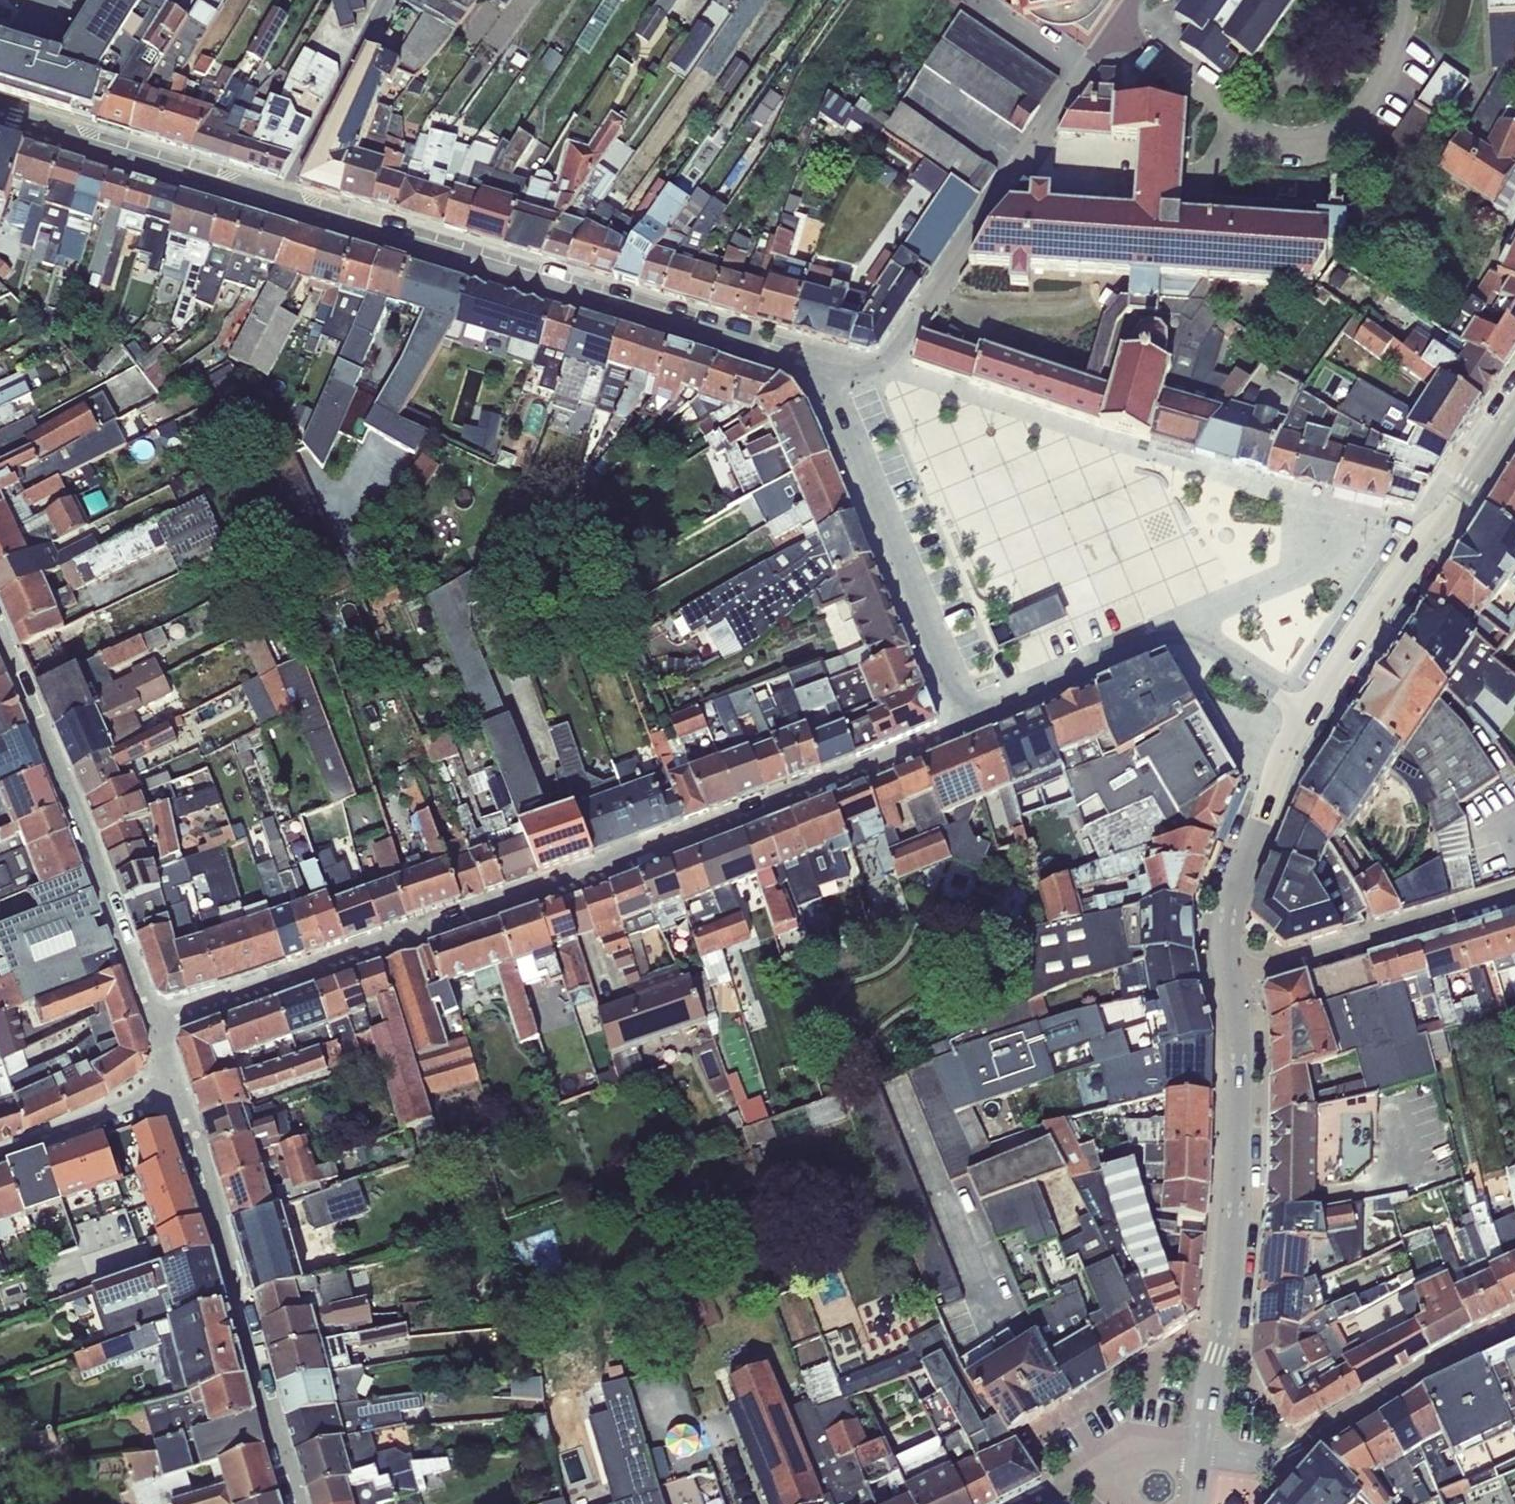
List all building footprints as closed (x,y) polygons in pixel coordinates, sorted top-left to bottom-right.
[(61,56),(19,44),(15,44),(0,39),(0,92),(96,122),(166,8),(154,0),(97,0),(61,56)] [(333,2),(340,30),(355,25),(352,13),(365,9),(363,0),(334,0),(333,2)] [(424,14),(455,31),(478,0),(399,0),(424,14)] [(654,6),(653,6),(635,33),(649,42),(665,17),(666,18),(678,0),(658,0),(654,6)] [(1004,7),(1019,5),(1021,17),(1029,15),(1030,17),(1037,21),(1043,24),(1047,26),(1051,27),(1057,27),(1063,27),(1067,27),(1071,27),(1075,26),(1089,36),(1113,0),(1002,0),(1004,7)] [(1226,78),(1239,59),(1228,52),(1232,45),(1251,59),(1293,0),(1187,0),(1175,16),(1191,28),(1180,45),(1226,78)] [(1491,70),(1502,70),(1461,134),(1483,148),(1499,123),(1514,98),(1514,0),(1488,0),(1491,70)] [(177,78),(218,13),(200,2),(187,21),(145,89),(143,88),(131,132),(157,140),(177,78)] [(166,8),(96,122),(131,132),(143,88),(145,89),(187,21),(166,8)] [(274,9),(247,54),(263,63),(289,17),(274,9)] [(1059,79),(960,13),(942,42),(1039,107),(1059,79)] [(418,75),(455,31),(424,14),(395,62),(400,65),(418,75)] [(718,33),(698,20),(669,61),(689,75),(699,60),(718,33)] [(1039,107),(942,42),(925,67),(1022,133),(1039,107)] [(550,47),(539,65),(553,74),(564,57),(550,47)] [(339,74),(338,66),(306,48),(291,76),(279,100),(293,109),(299,123),(308,130),(339,74)] [(368,48),(299,183),(341,196),(373,103),(382,78),(391,83),(400,65),(395,62),(368,48)] [(202,55),(193,71),(205,77),(215,61),(202,55)] [(750,67),(736,58),(717,85),(731,95),(750,67)] [(707,65),(699,60),(689,75),(676,94),(687,101),(694,91),(689,88),(692,85),(697,88),(706,74),(702,71),(707,65)] [(1469,82),(1444,65),(1414,104),(1440,121),(1469,82)] [(193,103),(178,147),(191,150),(228,87),(236,74),(224,66),(215,84),(204,79),(193,103)] [(1101,69),(1090,86),(1117,88),(1120,86),(1117,70),(1101,69)] [(189,81),(177,78),(157,140),(178,147),(193,103),(183,100),(187,89),(193,92),(196,84),(189,82),(189,81)] [(230,162),(253,97),(256,88),(247,86),(243,94),(212,157),(230,162)] [(1024,183),(969,264),(1011,268),(1009,286),(1030,287),(1031,269),(1130,277),(1220,282),(1313,287),(1323,248),(1346,249),(1351,243),(1362,228),(1372,214),(1210,203),(1209,216),(1181,215),(1187,109),(1121,104),(1120,86),(1117,88),(1090,86),(1057,134),(1138,142),(1134,211),(1052,207),(1052,190),(1024,183)] [(228,87),(191,150),(212,157),(243,94),(228,87)] [(781,100),(769,92),(752,118),(763,125),(781,100)] [(872,148),(883,132),(882,131),(853,110),(828,92),(819,113),(872,148)] [(230,162),(246,168),(268,104),(253,97),(230,162)] [(268,104),(246,168),(282,178),(308,130),(299,123),(293,109),(279,100),(271,97),(268,104)] [(853,110),(882,131),(891,119),(861,98),(853,110)] [(341,196),(372,205),(379,181),(393,116),(394,111),(373,103),(341,196)] [(997,170),(900,104),(891,119),(882,131),(883,132),(925,160),(951,177),(980,195),(997,170)] [(1440,121),(1414,104),(1369,165),(1394,184),(1440,121)] [(506,245),(542,256),(562,221),(599,165),(630,118),(622,112),(618,117),(612,112),(589,148),(569,142),(565,154),(564,154),(559,171),(560,172),(556,185),(553,184),(553,180),(552,178),(550,175),(547,174),(544,173),(541,173),(537,174),(533,180),(530,182),(517,207),(506,245)] [(372,205),(396,212),(415,147),(404,143),(402,118),(393,116),(379,181),(372,205)] [(1514,168),(1514,131),(1499,123),(1483,148),(1514,168)] [(396,212),(420,220),(445,134),(431,130),(429,137),(419,134),(415,147),(396,212)] [(511,144),(502,158),(480,199),(469,234),(506,245),(517,207),(530,182),(512,178),(517,167),(534,140),(520,130),(511,144)] [(420,220),(444,227),(466,153),(470,146),(456,143),(458,137),(445,134),(420,220)] [(1483,148),(1461,134),(1438,172),(1494,207),(1487,217),(1514,231),(1514,168),(1483,148)] [(11,189),(25,146),(0,138),(0,224),(11,189)] [(444,227),(469,234),(480,199),(502,158),(511,144),(503,139),(496,149),(474,141),(470,146),(466,153),(444,227)] [(61,157),(25,146),(11,189),(21,192),(19,201),(32,205),(24,231),(20,245),(33,249),(41,225),(61,157)] [(86,164),(61,157),(41,225),(53,229),(42,263),(55,267),(58,255),(86,164)] [(941,193),(951,177),(925,160),(911,180),(937,198),(941,193)] [(109,171),(86,164),(58,255),(79,261),(91,223),(95,225),(101,207),(98,206),(109,171)] [(618,179),(599,165),(562,221),(542,256),(566,264),(585,225),(601,204),(618,179)] [(133,179),(109,171),(98,206),(101,207),(109,209),(89,271),(104,276),(133,179)] [(941,193),(968,211),(980,195),(951,177),(941,193)] [(157,186),(133,179),(104,276),(101,286),(112,289),(128,232),(142,236),(157,186)] [(648,220),(669,189),(659,181),(631,221),(620,215),(591,272),(614,279),(648,220)] [(181,193),(157,186),(142,236),(137,252),(151,257),(148,272),(160,275),(170,230),(181,193)] [(648,220),(614,279),(639,286),(652,258),(667,233),(690,201),(670,187),(669,189),(648,220)] [(652,258),(639,286),(663,293),(671,266),(691,231),(687,228),(694,218),(697,221),(713,199),(698,190),(690,201),(667,233),(652,258)] [(223,206),(181,193),(170,230),(160,275),(185,284),(172,322),(178,331),(193,313),(196,301),(223,206)] [(968,211),(941,193),(937,198),(931,207),(959,226),(968,211)] [(759,322),(792,331),(811,266),(795,261),(807,217),(797,214),(802,199),(789,195),(776,237),(771,256),(778,258),(759,322)] [(671,266),(663,293),(687,300),(708,236),(714,227),(722,214),(727,207),(713,199),(697,221),(691,231),(671,266)] [(24,231),(32,205),(19,201),(14,203),(7,225),(24,231)] [(620,215),(601,204),(585,225),(566,264),(591,272),(620,215)] [(245,213),(223,206),(196,301),(212,308),(223,282),(227,274),(245,213)] [(931,207),(921,222),(949,240),(959,226),(931,207)] [(227,274),(223,282),(247,288),(249,284),(268,220),(245,213),(227,274)] [(722,214),(714,227),(723,233),(731,221),(722,214)] [(298,229),(268,220),(249,284),(247,288),(251,289),(256,291),(260,281),(269,284),(298,229)] [(939,255),(949,240),(921,222),(911,236),(939,255)] [(269,284),(267,286),(288,297),(292,299),(291,301),(298,304),(291,317),(297,320),(311,295),(309,295),(311,288),(326,237),(298,229),(269,284)] [(724,259),(711,308),(735,315),(746,279),(742,278),(751,242),(735,233),(729,244),(724,259)] [(1514,239),(1514,236),(1509,233),(1499,251),(1507,255),(1514,239)] [(735,315),(759,322),(778,258),(771,256),(776,237),(770,235),(764,255),(755,252),(746,279),(735,315)] [(716,238),(708,236),(687,300),(711,308),(724,259),(713,256),(716,243),(714,243),(716,238)] [(939,255),(911,236),(901,252),(929,271),(939,255)] [(353,246),(326,237),(311,288),(325,293),(301,354),(312,359),(321,336),(338,295),(353,246)] [(1514,284),(1514,239),(1507,255),(1499,273),(1514,284)] [(381,254),(353,246),(338,295),(321,336),(346,346),(369,294),(381,254)] [(865,281),(867,282),(872,274),(882,280),(892,266),(897,258),(885,250),(865,281)] [(897,258),(892,266),(882,280),(872,274),(867,282),(866,289),(864,295),(849,346),(868,351),(878,348),(920,284),(929,271),(901,252),(897,258)] [(411,263),(381,254),(369,294),(346,346),(303,445),(323,470),(341,433),(359,392),(355,391),(388,302),(398,305),(411,263)] [(468,281),(411,263),(398,305),(425,313),(406,357),(380,402),(377,407),(366,427),(369,429),(414,455),(429,434),(398,420),(406,406),(445,340),(456,321),(468,281)] [(834,342),(849,346),(864,295),(849,290),(853,277),(811,266),(792,331),(822,339),(823,340),(832,343),(834,342)] [(1472,300),(1514,328),(1514,284),(1499,273),(1490,268),(1472,300)] [(1102,427),(1114,390),(1123,355),(1131,358),(1135,341),(1142,333),(1151,330),(1165,335),(1169,343),(1169,351),(1165,366),(1171,368),(1166,385),(1232,404),(1251,378),(1236,369),(1229,378),(1214,373),(1224,338),(1228,340),(1237,325),(1205,304),(1220,282),(1130,277),(1129,299),(1120,299),(1103,319),(1086,380),(985,347),(983,352),(973,383),(1100,426),(1102,427)] [(524,298),(468,281),(456,321),(445,340),(461,345),(467,326),(512,339),(524,298)] [(288,297),(267,286),(230,357),(268,377),(297,320),(291,317),(280,311),(288,297)] [(552,306),(524,298),(512,339),(506,358),(534,367),(552,306)] [(1449,334),(1505,369),(1514,353),(1514,328),(1472,300),(1449,334)] [(581,315),(552,306),(534,367),(546,371),(539,388),(556,394),(581,315)] [(1372,310),(1364,320),(1377,329),(1384,319),(1372,310)] [(620,327),(581,315),(556,394),(552,406),(575,414),(580,402),(596,407),(620,327)] [(1356,315),(1343,333),(1380,361),(1384,355),(1430,388),(1439,373),(1402,347),(1377,329),(1364,320),(1356,315)] [(1417,326),(1402,347),(1439,373),(1482,403),(1505,369),(1449,334),(1443,344),(1417,326)] [(645,335),(620,327),(596,407),(595,410),(615,416),(627,389),(645,335)] [(922,333),(912,363),(964,380),(973,383),(983,352),(974,350),(960,345),(963,335),(951,327),(942,339),(922,333)] [(1114,390),(1102,427),(1150,440),(1166,385),(1171,368),(1165,366),(1169,351),(1169,343),(1165,335),(1151,330),(1142,333),(1135,341),(1131,358),(1123,355),(1114,390)] [(670,343),(645,335),(627,389),(615,416),(608,429),(617,435),(623,425),(627,429),(635,419),(631,415),(639,405),(645,394),(653,397),(670,343)] [(125,339),(120,344),(129,354),(137,365),(147,357),(135,341),(130,345),(125,339)] [(685,383),(695,350),(670,343),(653,397),(641,412),(656,418),(659,415),(673,405),(685,383)] [(120,344),(98,368),(107,377),(129,354),(120,344)] [(161,345),(147,357),(137,365),(145,375),(160,363),(169,355),(161,345)] [(711,382),(720,358),(695,350),(685,383),(673,405),(659,415),(665,423),(689,404),(691,405),(711,382)] [(732,408),(745,367),(720,358),(711,382),(691,405),(701,423),(728,406),(732,408)] [(160,363),(145,375),(154,387),(169,376),(160,363)] [(1294,407),(1301,393),(1304,387),(1262,363),(1251,378),(1232,404),(1288,420),(1294,407)] [(249,384),(231,364),(208,378),(217,394),(220,392),(223,397),(249,384)] [(757,404),(782,378),(745,367),(732,408),(728,406),(701,423),(697,426),(706,439),(720,430),(717,426),(743,408),(753,412),(757,404)] [(1409,423),(1452,449),(1453,448),(1466,429),(1466,428),(1482,403),(1439,373),(1430,388),(1415,413),(1409,423)] [(169,376),(154,387),(161,396),(177,386),(169,376)] [(763,428),(807,405),(782,378),(757,404),(759,408),(740,424),(741,425),(724,436),(720,430),(706,439),(717,456),(725,451),(736,444),(763,428)] [(1358,380),(1339,415),(1371,434),(1363,455),(1390,464),(1387,470),(1393,472),(1385,502),(1415,509),(1443,463),(1444,464),(1452,450),(1452,449),(1409,423),(1415,413),(1358,380)] [(11,403),(32,394),(26,382),(0,395),(0,408),(11,403)] [(1166,385),(1150,440),(1195,453),(1222,414),(1232,404),(1166,385)] [(37,465),(114,423),(118,421),(103,392),(40,430),(33,421),(32,418),(0,434),(0,482),(37,465)] [(377,407),(380,402),(359,392),(341,433),(362,442),(369,429),(366,427),(377,407)] [(1307,428),(1294,480),(1335,490),(1345,448),(1328,444),(1331,434),(1320,431),(1327,408),(1301,393),(1294,407),(1312,416),(1307,428)] [(32,418),(29,409),(17,415),(11,403),(0,408),(0,434),(32,418)] [(313,410),(298,404),(291,423),(306,429),(313,410)] [(1222,414),(1195,453),(1268,473),(1274,447),(1288,420),(1232,404),(1222,414)] [(779,443),(816,427),(807,405),(763,428),(769,440),(740,453),(736,444),(725,451),(731,464),(779,443)] [(406,406),(398,420),(429,434),(435,420),(406,406)] [(1274,447),(1268,473),(1294,480),(1307,428),(1312,416),(1294,407),(1288,420),(1274,447)] [(461,441),(492,456),(500,415),(482,411),(479,428),(464,425),(461,441)] [(1345,448),(1335,490),(1356,495),(1356,496),(1385,502),(1393,472),(1387,470),(1390,464),(1363,455),(1371,434),(1339,415),(1331,434),(1328,444),(1345,448)] [(114,423),(37,465),(0,482),(0,509),(60,479),(81,468),(90,464),(126,446),(114,423)] [(793,475),(829,457),(816,427),(779,443),(793,475)] [(793,475),(779,443),(731,464),(746,499),(753,495),(793,475)] [(621,459),(611,448),(596,468),(591,462),(581,481),(586,488),(621,459)] [(423,455),(400,492),(415,502),(440,467),(423,455)] [(806,504),(842,487),(829,457),(793,475),(753,495),(767,526),(806,504)] [(90,464),(81,468),(91,489),(100,485),(90,464)] [(1486,509),(1514,533),(1514,473),(1510,469),(1509,468),(1484,508),(1486,509)] [(60,479),(0,509),(0,538),(35,522),(30,509),(65,490),(60,479)] [(807,539),(854,516),(842,487),(806,504),(767,526),(747,537),(753,545),(772,534),(775,539),(799,525),(807,539)] [(204,496),(99,549),(72,563),(84,587),(166,547),(180,574),(227,551),(204,496)] [(53,543),(89,524),(78,502),(35,522),(0,538),(0,570),(53,543)] [(1450,567),(1497,597),(1509,583),(1514,575),(1514,533),(1486,509),(1465,542),(1450,565),(1451,565),(1450,567)] [(862,537),(854,516),(807,539),(767,561),(680,611),(692,634),(704,627),(724,662),(743,652),(745,655),(813,594),(827,582),(828,583),(835,578),(833,572),(871,559),(870,555),(868,556),(861,537),(862,537)] [(0,570),(0,598),(44,577),(60,569),(72,563),(99,549),(93,536),(59,554),(53,543),(0,570)] [(909,651),(871,559),(833,572),(835,578),(828,583),(827,582),(813,594),(821,611),(845,601),(864,648),(822,664),(829,683),(909,651)] [(72,563),(60,569),(69,587),(52,595),(44,577),(0,598),(0,602),(14,634),(59,612),(78,604),(72,593),(84,587),(72,563)] [(495,766),(540,873),(540,874),(594,856),(592,853),(593,853),(577,812),(563,769),(554,772),(557,781),(554,782),(563,811),(556,813),(544,803),(545,803),(510,716),(507,717),(472,633),(470,606),(505,592),(495,563),(461,580),(426,599),(428,604),(495,766)] [(1423,601),(1427,603),(1450,567),(1447,565),(1423,601)] [(1426,604),(1477,638),(1484,644),(1494,630),(1480,619),(1491,605),(1497,597),(1450,567),(1427,603),(1426,604)] [(391,574),(363,587),(374,612),(402,599),(391,574)] [(410,612),(428,604),(420,592),(404,599),(410,612)] [(1496,655),(1488,647),(1484,644),(1477,638),(1426,604),(1401,642),(1449,688),(1470,709),(1484,691),(1507,709),(1514,697),(1514,677),(1492,661),(1496,655)] [(1508,618),(1491,605),(1480,619),(1494,630),(1499,633),(1508,640),(1514,631),(1514,609),(1508,618)] [(59,612),(14,634),(21,649),(56,631),(65,627),(59,612)] [(73,669),(38,687),(74,771),(146,734),(135,713),(173,694),(155,658),(131,669),(133,673),(114,683),(109,672),(168,644),(161,627),(73,669)] [(259,677),(277,668),(259,627),(241,636),(259,677)] [(56,631),(21,649),(38,687),(73,669),(56,631)] [(1496,655),(1508,640),(1499,633),(1488,647),(1496,655)] [(1363,698),(1354,713),(1403,753),(1412,760),(1430,790),(1428,791),(1435,801),(1428,807),(1439,860),(1440,864),(1468,858),(1472,857),(1466,818),(1458,806),(1500,778),(1465,724),(1440,701),(1449,688),(1401,642),(1399,646),(1399,647),(1392,658),(1392,657),(1391,657),(1389,659),(1387,662),(1367,692),(1366,692),(1364,695),(1365,695),(1363,698)] [(923,686),(909,651),(829,683),(843,718),(923,686)] [(303,658),(277,668),(294,712),(306,742),(333,805),(356,797),(329,728),(303,658)] [(684,661),(668,659),(666,679),(682,680),(684,661)] [(1123,755),(1197,709),(1193,703),(1193,704),(1166,659),(1150,666),(1148,663),(1109,679),(1111,683),(1099,687),(1096,688),(1122,753),(1123,755)] [(829,683),(822,664),(821,661),(788,674),(793,687),(803,716),(825,707),(833,727),(845,723),(843,718),(829,683)] [(294,712),(277,668),(259,677),(242,686),(262,727),(294,712)] [(21,728),(0,679),(0,737),(21,728)] [(938,723),(923,686),(843,718),(845,723),(857,756),(938,723)] [(779,709),(806,775),(822,770),(810,736),(803,716),(793,687),(774,695),(779,709)] [(767,790),(790,781),(763,714),(755,695),(752,688),(732,695),(741,718),(750,714),(760,736),(749,741),(767,790)] [(1096,688),(1078,695),(1105,759),(1122,753),(1096,688)] [(755,695),(763,714),(775,710),(766,691),(755,695)] [(738,800),(767,790),(749,741),(741,718),(732,695),(713,702),(729,739),(718,743),(723,756),(738,800)] [(1078,695),(1060,703),(1088,765),(1105,759),(1078,695)] [(1060,703),(1045,709),(1063,766),(1065,774),(1088,765),(1060,703)] [(698,707),(669,717),(680,739),(682,745),(703,736),(701,732),(708,729),(698,707)] [(763,714),(790,781),(806,775),(779,709),(775,710),(763,714)] [(993,730),(1011,788),(1037,777),(1063,766),(1045,709),(993,730)] [(1209,729),(1197,709),(1123,755),(1122,753),(1105,759),(1088,765),(1065,774),(1075,800),(1077,808),(1097,796),(1110,816),(1152,797),(1166,822),(1180,813),(1237,777),(1236,775),(1228,780),(1222,767),(1228,765),(1228,763),(1222,766),(1206,730),(1209,729)] [(1403,753),(1354,713),(1353,713),(1339,735),(1338,734),(1330,747),(1330,748),(1301,792),(1343,825),(1352,832),(1392,770),(1403,753)] [(146,734),(74,771),(86,799),(136,776),(147,771),(142,760),(148,758),(160,752),(178,743),(172,731),(184,725),(180,717),(146,734)] [(577,812),(593,853),(611,846),(637,837),(639,836),(617,778),(604,783),(586,774),(569,724),(556,728),(553,720),(548,722),(563,769),(577,812)] [(810,736),(822,770),(857,756),(845,723),(833,727),(810,736)] [(21,728),(0,737),(0,783),(37,767),(21,728)] [(684,820),(709,810),(692,767),(682,745),(680,739),(669,744),(664,731),(661,732),(660,728),(648,733),(659,762),(661,761),(684,820)] [(249,750),(268,743),(262,729),(232,744),(239,754),(236,756),(243,770),(255,765),(249,750)] [(1228,780),(1236,775),(1209,729),(1206,730),(1222,766),(1228,763),(1228,765),(1222,767),(1228,780)] [(1011,788),(993,730),(966,742),(987,797),(998,793),(1010,834),(1013,833),(1017,845),(1027,843),(1011,788)] [(486,892),(505,885),(483,828),(477,831),(467,805),(463,807),(443,761),(459,755),(449,731),(423,740),(432,764),(457,820),(486,892)] [(966,742),(921,761),(944,816),(956,811),(974,804),(983,799),(987,797),(966,742)] [(160,752),(148,758),(154,770),(166,764),(160,752)] [(1403,753),(1392,770),(1402,779),(1413,795),(1418,807),(1435,801),(1428,791),(1430,790),(1412,760),(1403,753)] [(692,767),(709,810),(738,800),(723,756),(692,767)] [(639,836),(684,820),(661,761),(659,762),(660,769),(643,775),(637,759),(614,768),(617,778),(639,836)] [(944,816),(921,761),(894,772),(907,802),(922,837),(939,830),(948,826),(944,816)] [(483,828),(505,885),(540,873),(495,766),(484,771),(488,781),(486,782),(498,814),(480,820),(483,828)] [(37,767),(0,783),(0,828),(53,806),(37,767)] [(413,774),(424,800),(432,797),(424,781),(426,780),(421,770),(413,774)] [(461,900),(442,844),(431,811),(428,812),(424,800),(413,774),(412,771),(397,778),(415,818),(408,820),(416,840),(415,841),(414,841),(413,843),(412,844),(412,846),(417,859),(407,862),(412,874),(403,877),(394,881),(408,919),(461,900)] [(136,776),(86,799),(93,817),(170,785),(172,784),(168,772),(139,784),(136,776)] [(907,802),(894,772),(833,798),(851,848),(877,837),(895,830),(903,827),(896,807),(907,802)] [(1237,777),(1180,813),(1166,822),(1175,838),(1193,834),(1216,840),(1222,826),(1221,825),(1227,809),(1229,810),(1229,809),(1228,808),(1237,786),(1239,787),(1241,782),(1238,778),(1237,777)] [(1239,777),(1238,778),(1241,782),(1239,787),(1237,786),(1228,808),(1229,809),(1229,810),(1227,809),(1221,825),(1222,826),(1216,840),(1218,841),(1242,782),(1239,777)] [(170,785),(93,817),(101,835),(152,815),(150,809),(176,801),(170,785)] [(155,870),(185,861),(176,831),(174,821),(222,805),(215,789),(176,801),(150,809),(152,815),(157,838),(109,857),(125,902),(161,892),(155,870)] [(1343,825),(1301,792),(1291,815),(1329,847),(1341,829),(1343,825)] [(1084,829),(1100,861),(1151,845),(1175,838),(1166,822),(1152,797),(1110,816),(1084,829)] [(810,805),(791,813),(817,887),(838,881),(850,877),(842,852),(851,848),(833,798),(810,805)] [(1075,800),(1056,806),(1060,820),(1068,817),(1074,833),(1084,829),(1077,808),(1075,800)] [(337,804),(305,813),(312,843),(345,834),(337,804)] [(975,805),(974,804),(956,811),(953,818),(955,824),(949,827),(948,826),(939,830),(952,859),(951,859),(980,870),(990,844),(974,837),(968,825),(975,805)] [(63,831),(53,806),(0,828),(0,857),(63,831)] [(255,810),(274,861),(307,955),(325,949),(297,869),(293,871),(271,815),(265,817),(261,808),(255,810)] [(791,813),(766,823),(787,881),(799,908),(820,900),(817,887),(791,813)] [(152,815),(101,835),(109,857),(157,838),(152,815)] [(1329,847),(1291,815),(1274,857),(1315,875),(1313,881),(1342,930),(1365,923),(1360,915),(1368,910),(1353,883),(1329,847)] [(293,820),(281,825),(288,844),(300,839),(293,820)] [(461,900),(486,892),(457,820),(449,824),(455,840),(442,844),(461,900)] [(766,823),(744,833),(757,877),(776,937),(799,928),(782,886),(787,881),(766,823)] [(223,848),(238,843),(230,825),(204,835),(207,845),(197,848),(200,856),(223,848)] [(1353,883),(1378,868),(1373,861),(1360,868),(1340,841),(1346,834),(1341,829),(1329,847),(1353,883)] [(952,859),(939,830),(922,837),(900,845),(895,830),(877,837),(879,843),(875,851),(884,875),(894,871),(898,881),(951,859),(952,859)] [(25,889),(77,867),(63,831),(0,857),(0,898),(25,889)] [(744,833),(695,852),(721,919),(741,911),(733,886),(757,877),(744,833)] [(1143,907),(1193,901),(1216,840),(1193,834),(1175,838),(1151,845),(1153,870),(1135,874),(1136,881),(1143,907)] [(394,881),(403,877),(391,841),(374,846),(387,884),(367,891),(381,929),(408,919),(394,881)] [(1153,870),(1151,845),(1100,861),(1039,886),(1049,924),(1082,918),(1143,907),(1136,881),(1127,884),(1128,892),(1080,902),(1076,889),(1135,874),(1153,870)] [(220,985),(263,971),(244,912),(223,848),(200,856),(185,861),(192,883),(208,879),(218,910),(200,915),(206,936),(220,985)] [(695,852),(671,861),(688,918),(704,973),(709,989),(732,981),(722,952),(713,922),(721,919),(695,852)] [(316,862),(345,942),(347,941),(347,940),(368,932),(368,933),(381,929),(367,891),(363,880),(352,884),(345,863),(336,866),(331,853),(315,859),(316,862)] [(1285,947),(1342,930),(1313,881),(1315,875),(1274,857),(1251,918),(1285,947)] [(1475,890),(1468,858),(1440,864),(1448,899),(1475,890)] [(1374,921),(1448,899),(1440,864),(1439,860),(1390,889),(1378,868),(1353,883),(1368,910),(1374,921)] [(192,883),(185,861),(155,870),(161,892),(189,994),(220,985),(206,936),(196,939),(186,903),(182,905),(177,888),(192,883)] [(267,904),(286,963),(307,955),(274,861),(255,868),(267,904)] [(671,861),(640,874),(661,926),(664,933),(677,927),(675,923),(688,918),(671,861)] [(316,862),(297,869),(325,949),(345,942),(316,862)] [(87,891),(77,867),(25,889),(35,912),(87,891)] [(640,874),(610,885),(640,979),(651,975),(640,940),(643,940),(641,933),(661,926),(640,874)] [(595,933),(598,941),(602,940),(608,958),(614,956),(618,972),(623,971),(629,988),(634,986),(642,983),(640,979),(610,885),(583,894),(561,901),(569,925),(572,924),(577,939),(595,933)] [(87,891),(35,912),(0,924),(0,1012),(11,1008),(29,1001),(117,967),(111,952),(97,917),(87,891)] [(168,1000),(189,994),(161,892),(125,902),(159,995),(168,1000)] [(539,909),(561,975),(567,993),(570,993),(571,996),(592,990),(577,939),(572,924),(569,925),(561,901),(539,909)] [(1010,933),(1030,1002),(1043,995),(1066,984),(1118,970),(1145,962),(1146,954),(1159,953),(1194,955),(1193,901),(1143,907),(1082,918),(1049,924),(1010,933)] [(283,964),(286,963),(267,904),(244,912),(263,971),(265,970),(263,964),(275,960),(283,964)] [(501,921),(524,987),(561,975),(539,909),(501,921)] [(713,922),(722,952),(752,941),(741,911),(721,919),(713,922)] [(1500,916),(1514,964),(1514,912),(1503,915),(1500,916)] [(1479,923),(1491,964),(1495,975),(1508,971),(1514,996),(1514,964),(1500,916),(1499,916),(1499,917),(1483,922),(1483,921),(1479,922),(1479,923)] [(524,987),(501,921),(429,946),(442,985),(448,983),(449,985),(475,977),(480,993),(501,985),(519,1044),(541,1037),(524,987)] [(1479,923),(1457,929),(1470,971),(1478,996),(1485,1018),(1494,1016),(1497,1015),(1483,971),(1481,971),(1480,967),(1491,964),(1479,923)] [(1457,929),(1418,941),(1439,1016),(1443,1030),(1459,1025),(1454,1005),(1446,978),(1470,971),(1457,929)] [(1418,941),(1393,948),(1409,1003),(1422,999),(1428,1020),(1439,1016),(1418,941)] [(395,995),(413,1054),(445,1044),(432,1003),(441,1001),(446,1015),(450,1014),(453,1026),(454,1026),(456,1032),(463,1030),(449,985),(448,983),(442,985),(429,946),(382,963),(393,996),(395,995)] [(1393,948),(1369,956),(1379,988),(1376,989),(1391,1040),(1404,1085),(1436,1075),(1432,1061),(1425,1035),(1420,1037),(1409,1003),(1393,948)] [(1200,989),(1194,955),(1159,953),(1146,954),(1145,962),(1118,970),(1123,1004),(1156,998),(1200,989)] [(1268,986),(1263,994),(1271,1025),(1271,1079),(1318,1064),(1356,1052),(1391,1040),(1376,989),(1379,988),(1369,956),(1268,986)] [(393,996),(382,963),(353,972),(366,1011),(373,1034),(376,1047),(402,1131),(417,1126),(433,1120),(426,1096),(413,1054),(395,995),(393,996)] [(677,966),(651,975),(640,979),(642,983),(634,986),(636,993),(598,1007),(614,1066),(620,1084),(646,1074),(638,1048),(707,1023),(705,1017),(690,976),(682,978),(677,966)] [(117,967),(29,1001),(38,1025),(92,1005),(94,1016),(102,1012),(107,1026),(134,1017),(117,967)] [(366,1011),(353,972),(334,979),(355,1040),(360,1038),(373,1034),(366,1011)] [(704,973),(690,976),(705,1017),(716,1013),(709,989),(704,973)] [(355,1040),(334,979),(315,986),(336,1046),(340,1044),(343,1057),(359,1052),(355,1040)] [(336,1046),(315,986),(279,999),(293,1037),(300,1057),(336,1046)] [(1145,1012),(1152,1050),(1213,1037),(1200,989),(1156,998),(1158,1010),(1145,1012)] [(1043,995),(1030,1002),(1027,1003),(1034,1024),(1050,1019),(1043,995)] [(1459,1025),(1485,1018),(1478,996),(1460,1001),(1461,1003),(1454,1005),(1459,1025)] [(293,1037),(279,999),(249,1010),(270,1067),(281,1064),(276,1050),(279,1049),(277,1043),(293,1037)] [(1034,1024),(1027,1003),(948,1040),(952,1051),(1034,1024)] [(1091,1042),(1107,1037),(1097,1007),(1050,1019),(1034,1024),(952,1051),(953,1054),(932,1063),(955,1111),(971,1106),(1054,1078),(1047,1057),(1091,1042)] [(22,1049),(24,1048),(11,1008),(0,1012),(0,1059),(22,1049)] [(222,1020),(235,1058),(250,1053),(251,1058),(254,1057),(258,1071),(270,1067),(249,1010),(222,1020)] [(1509,1011),(1497,1015),(1494,1016),(1498,1030),(1513,1026),(1509,1011)] [(91,1034),(78,1044),(105,1095),(142,1068),(146,1054),(134,1017),(107,1026),(102,1012),(94,1016),(87,1019),(91,1034)] [(718,1023),(716,1013),(705,1017),(707,1023),(712,1036),(718,1034),(718,1023)] [(178,1044),(193,1092),(242,1076),(235,1058),(222,1020),(182,1035),(178,1044)] [(1443,1030),(1425,1035),(1432,1061),(1450,1057),(1443,1030)] [(1107,1037),(1091,1042),(1098,1066),(1102,1065),(1131,1056),(1123,1032),(1107,1037)] [(373,1034),(360,1038),(364,1051),(376,1047),(373,1034)] [(1212,1095),(1213,1037),(1152,1050),(1131,1056),(1102,1065),(1112,1109),(1165,1094),(1212,1095)] [(466,1038),(445,1044),(413,1054),(426,1096),(479,1080),(466,1038)] [(932,1063),(953,1054),(952,1051),(948,1040),(926,1048),(932,1063)] [(1379,1092),(1404,1085),(1391,1040),(1356,1052),(1364,1080),(1369,1095),(1379,1092)] [(65,1114),(105,1095),(78,1044),(74,1046),(82,1060),(70,1065),(64,1053),(42,1063),(65,1113),(65,1114)] [(201,1118),(202,1121),(253,1106),(251,1099),(363,1060),(359,1052),(343,1057),(340,1044),(336,1046),(300,1057),(281,1064),(270,1067),(258,1071),(242,1076),(193,1092),(194,1095),(201,1118)] [(0,1059),(6,1079),(28,1069),(22,1049),(0,1059)] [(23,1132),(6,1079),(0,1059),(0,1139),(23,1132)] [(23,1132),(65,1113),(42,1063),(28,1069),(6,1079),(23,1132)] [(955,1111),(932,1063),(906,1074),(951,1182),(968,1174),(980,1169),(972,1150),(955,1111)] [(1318,1064),(1271,1079),(1271,1119),(1369,1095),(1364,1080),(1334,1087),(1334,1089),(1317,1093),(1318,1095),(1313,1097),(1311,1086),(1322,1083),(1318,1064)] [(600,1091),(620,1084),(614,1066),(609,1068),(610,1071),(595,1077),(600,1091)] [(748,1129),(769,1121),(761,1097),(748,1101),(738,1072),(727,1077),(740,1110),(748,1129)] [(878,1083),(849,1092),(931,1299),(960,1287),(878,1083)] [(1369,1095),(1271,1119),(1270,1178),(1269,1178),(1266,1215),(1315,1208),(1315,1189),(1351,1184),(1371,1166),(1372,1116),(1378,1117),(1379,1092),(1369,1095)] [(1129,1145),(1144,1145),(1211,1147),(1212,1095),(1165,1094),(1165,1118),(1153,1118),(1149,1121),(1126,1121),(1129,1145)] [(778,1143),(847,1117),(840,1096),(769,1121),(748,1129),(753,1146),(776,1138),(778,1143)] [(210,1146),(211,1150),(252,1137),(253,1134),(288,1122),(285,1113),(276,1116),(272,1103),(255,1109),(254,1105),(253,1106),(202,1121),(203,1125),(204,1125),(210,1146)] [(955,1111),(972,1150),(988,1144),(971,1106),(955,1111)] [(748,1129),(740,1110),(726,1115),(733,1135),(748,1129)] [(155,1117),(131,1126),(146,1169),(136,1173),(147,1205),(191,1190),(168,1123),(166,1123),(166,1122),(165,1123),(165,1122),(163,1122),(163,1121),(162,1121),(162,1120),(160,1120),(160,1119),(159,1120),(158,1119),(157,1119),(157,1118),(156,1118),(155,1117)] [(1071,1179),(1101,1172),(1096,1153),(1094,1141),(1079,1147),(1074,1137),(1079,1135),(1070,1117),(1042,1124),(1050,1139),(1067,1171),(1071,1179)] [(443,1149),(433,1120),(417,1126),(426,1155),(443,1149)] [(262,1165),(264,1170),(278,1165),(280,1171),(314,1161),(306,1136),(282,1143),(280,1137),(292,1134),(288,1122),(253,1134),(259,1152),(273,1147),(277,1160),(263,1164),(262,1165)] [(1050,1139),(1042,1124),(1030,1128),(1037,1145),(1050,1139)] [(108,1133),(76,1144),(92,1189),(123,1178),(108,1133)] [(262,1165),(263,1164),(259,1152),(253,1134),(252,1137),(211,1150),(222,1183),(264,1170),(262,1165)] [(980,1169),(968,1174),(997,1241),(1023,1231),(1029,1248),(1058,1237),(1035,1183),(1067,1171),(1050,1139),(1037,1145),(996,1162),(980,1169)] [(76,1144),(46,1155),(61,1199),(92,1189),(76,1144)] [(988,1144),(972,1150),(980,1169),(996,1162),(988,1144)] [(1135,1164),(1142,1186),(1210,1188),(1210,1164),(1211,1147),(1144,1145),(1144,1164),(1135,1164)] [(736,1170),(725,1174),(732,1193),(762,1181),(755,1163),(749,1165),(745,1154),(732,1159),(736,1170)] [(10,1167),(27,1216),(63,1204),(61,1199),(46,1155),(44,1155),(46,1159),(41,1160),(13,1170),(12,1166),(10,1167)] [(316,1168),(314,1161),(280,1171),(284,1185),(277,1188),(277,1186),(270,1188),(264,1170),(222,1183),(234,1223),(283,1206),(303,1199),(323,1192),(321,1184),(341,1178),(336,1162),(316,1168)] [(1196,1316),(1204,1238),(1157,1233),(1149,1210),(1142,1186),(1135,1164),(1134,1162),(1101,1172),(1124,1245),(1140,1276),(1164,1337),(1197,1317),(1196,1316)] [(1506,1170),(1514,1203),(1514,1166),(1506,1170)] [(0,1170),(0,1225),(11,1221),(27,1216),(10,1167),(0,1170)] [(1124,1245),(1101,1172),(1071,1179),(1079,1192),(1089,1189),(1106,1224),(1097,1228),(1125,1283),(1140,1276),(1124,1245)] [(323,1192),(303,1199),(314,1232),(369,1213),(357,1179),(323,1192)] [(1493,1225),(1491,1225),(1483,1195),(1476,1196),(1473,1182),(1463,1185),(1468,1207),(1471,1214),(1488,1266),(1508,1311),(1514,1308),(1514,1267),(1511,1258),(1504,1261),(1493,1225)] [(1149,1210),(1206,1218),(1210,1188),(1142,1186),(1149,1210)] [(191,1190),(147,1205),(158,1235),(202,1220),(191,1190)] [(850,1198),(820,1210),(828,1229),(858,1218),(850,1198)] [(1264,1238),(1258,1299),(1261,1299),(1315,1282),(1362,1260),(1362,1206),(1362,1199),(1321,1207),(1327,1242),(1264,1238)] [(304,1282),(283,1206),(234,1223),(255,1296),(304,1282)] [(1266,1215),(1264,1238),(1327,1242),(1321,1207),(1315,1208),(1266,1215)] [(1206,1218),(1149,1210),(1157,1233),(1204,1238),(1206,1218)] [(1126,1361),(1143,1351),(1127,1311),(1136,1308),(1125,1283),(1097,1228),(1090,1214),(1078,1220),(1084,1233),(1071,1240),(1102,1314),(1108,1311),(1126,1361)] [(1488,1266),(1471,1214),(1462,1218),(1466,1229),(1455,1232),(1466,1267),(1490,1319),(1508,1311),(1488,1266)] [(1512,1218),(1493,1225),(1504,1261),(1511,1258),(1514,1267),(1514,1224),(1512,1218)] [(202,1220),(158,1235),(162,1247),(168,1264),(213,1252),(204,1227),(202,1220)] [(11,1221),(0,1225),(0,1241),(16,1235),(11,1221)] [(1490,1319),(1466,1267),(1460,1269),(1445,1236),(1435,1240),(1444,1265),(1447,1273),(1472,1327),(1490,1319)] [(157,1267),(61,1300),(63,1307),(92,1296),(108,1345),(141,1333),(140,1331),(227,1305),(213,1252),(168,1264),(157,1267)] [(1397,1332),(1413,1361),(1472,1327),(1447,1273),(1444,1265),(1414,1279),(1416,1286),(1414,1287),(1415,1292),(1422,1318),(1410,1325),(1397,1332)] [(304,1282),(255,1296),(263,1325),(340,1304),(354,1300),(346,1271),(304,1282)] [(1143,1351),(1164,1337),(1140,1276),(1125,1283),(1136,1308),(1127,1311),(1143,1351)] [(1036,1332),(1072,1395),(1108,1373),(1088,1319),(1075,1282),(1048,1294),(1050,1300),(1027,1311),(1036,1332)] [(1255,1326),(1255,1329),(1280,1331),(1280,1327),(1299,1329),(1325,1310),(1315,1282),(1261,1299),(1258,1299),(1258,1302),(1259,1302),(1258,1326),(1255,1326)] [(1255,1329),(1252,1360),(1278,1348),(1276,1358),(1335,1323),(1389,1294),(1385,1284),(1325,1310),(1299,1329),(1280,1327),(1280,1331),(1255,1329)] [(1398,1300),(1410,1325),(1422,1318),(1415,1292),(1398,1300)] [(340,1304),(263,1325),(270,1353),(322,1341),(319,1329),(335,1325),(335,1328),(343,1327),(345,1336),(374,1331),(371,1315),(369,1297),(340,1304)] [(246,1378),(227,1305),(140,1331),(141,1333),(108,1345),(74,1357),(84,1381),(142,1360),(140,1354),(160,1347),(162,1350),(158,1351),(165,1380),(170,1378),(175,1397),(246,1378)] [(1108,1373),(1126,1361),(1108,1311),(1102,1314),(1088,1319),(1108,1373)] [(1252,1360),(1267,1391),(1299,1373),(1309,1367),(1310,1369),(1347,1346),(1335,1323),(1276,1358),(1278,1348),(1252,1360)] [(322,1341),(270,1353),(278,1386),(352,1367),(346,1346),(359,1343),(360,1347),(409,1337),(407,1325),(374,1331),(345,1336),(322,1341)] [(925,1370),(938,1394),(941,1393),(973,1451),(999,1503),(1040,1482),(1009,1434),(991,1408),(982,1393),(978,1396),(958,1362),(942,1325),(906,1343),(911,1353),(925,1370)] [(1009,1434),(1072,1395),(1036,1332),(1017,1344),(1009,1330),(958,1362),(978,1396),(982,1393),(991,1408),(1009,1434)] [(1299,1373),(1322,1413),(1413,1361),(1397,1332),(1362,1348),(1358,1340),(1347,1346),(1310,1369),(1309,1367),(1299,1373)] [(1482,1359),(1486,1367),(1514,1433),(1514,1344),(1482,1359)] [(911,1353),(899,1357),(908,1377),(925,1370),(911,1353)] [(899,1357),(854,1374),(862,1394),(908,1377),(899,1357)] [(1462,1460),(1514,1433),(1486,1367),(1482,1359),(1424,1386),(1422,1387),(1462,1460)] [(867,1487),(868,1486),(854,1452),(869,1445),(847,1400),(844,1401),(836,1381),(831,1362),(801,1374),(811,1399),(787,1409),(823,1497),(830,1494),(834,1503),(875,1503),(867,1487)] [(830,1494),(823,1497),(787,1409),(769,1364),(729,1380),(738,1400),(780,1503),(834,1503),(830,1494)] [(352,1367),(278,1386),(286,1418),(328,1408),(360,1403),(357,1392),(365,1375),(362,1365),(352,1367)] [(1322,1413),(1299,1373),(1267,1391),(1286,1425),(1296,1428),(1322,1413)] [(836,1381),(844,1401),(847,1400),(862,1394),(854,1374),(836,1381)] [(250,1395),(246,1378),(175,1397),(144,1405),(158,1454),(165,1477),(186,1471),(194,1468),(187,1442),(193,1440),(201,1466),(210,1463),(263,1447),(257,1424),(253,1425),(245,1396),(250,1395)] [(541,1378),(511,1380),(511,1398),(544,1400),(541,1378)] [(657,1481),(649,1453),(627,1380),(599,1385),(607,1411),(588,1416),(612,1503),(664,1503),(657,1481)] [(1438,1495),(1472,1480),(1462,1460),(1422,1387),(1399,1403),(1426,1462),(1438,1495)] [(969,1503),(996,1503),(999,1503),(973,1451),(941,1393),(938,1394),(920,1402),(938,1439),(969,1503)] [(328,1408),(286,1418),(296,1454),(349,1437),(371,1432),(403,1425),(401,1412),(424,1409),(421,1394),(360,1403),(328,1408)] [(738,1400),(729,1404),(769,1503),(780,1503),(738,1400)] [(1399,1403),(1379,1416),(1405,1457),(1413,1470),(1426,1462),(1399,1403)] [(546,1415),(532,1416),(536,1451),(553,1448),(546,1415)] [(1352,1433),(1378,1472),(1383,1483),(1388,1480),(1397,1495),(1403,1503),(1423,1503),(1431,1501),(1413,1470),(1405,1457),(1379,1416),(1379,1415),(1378,1416),(1352,1433)] [(349,1437),(296,1454),(307,1490),(346,1480),(351,1489),(412,1471),(410,1462),(414,1462),(412,1455),(405,1456),(395,1450),(377,1455),(371,1432),(349,1437)] [(1321,1452),(1357,1489),(1355,1492),(1367,1503),(1403,1503),(1397,1495),(1391,1500),(1372,1476),(1378,1472),(1352,1433),(1321,1452)] [(1438,1495),(1441,1503),(1514,1472),(1514,1433),(1462,1460),(1472,1480),(1438,1495)] [(894,1459),(885,1439),(869,1445),(854,1452),(868,1486),(886,1479),(897,1501),(890,1503),(915,1503),(894,1459)] [(938,1439),(894,1459),(915,1503),(969,1503),(938,1439)] [(263,1447),(210,1463),(218,1489),(193,1496),(186,1471),(165,1477),(158,1454),(124,1457),(140,1503),(170,1503),(171,1503),(254,1503),(278,1497),(263,1447)] [(663,1449),(649,1453),(657,1481),(671,1476),(663,1449)] [(1275,1503),(1276,1503),(1367,1503),(1355,1492),(1357,1489),(1321,1452),(1275,1503)] [(8,1473),(47,1466),(43,1453),(6,1463),(8,1473)] [(307,1490),(311,1503),(366,1503),(425,1486),(423,1478),(450,1469),(447,1459),(414,1462),(410,1462),(412,1471),(351,1489),(346,1480),(307,1490)] [(563,1500),(559,1482),(521,1491),(524,1503),(545,1503),(563,1500)] [(366,1503),(377,1503),(426,1490),(425,1486),(366,1503)]
